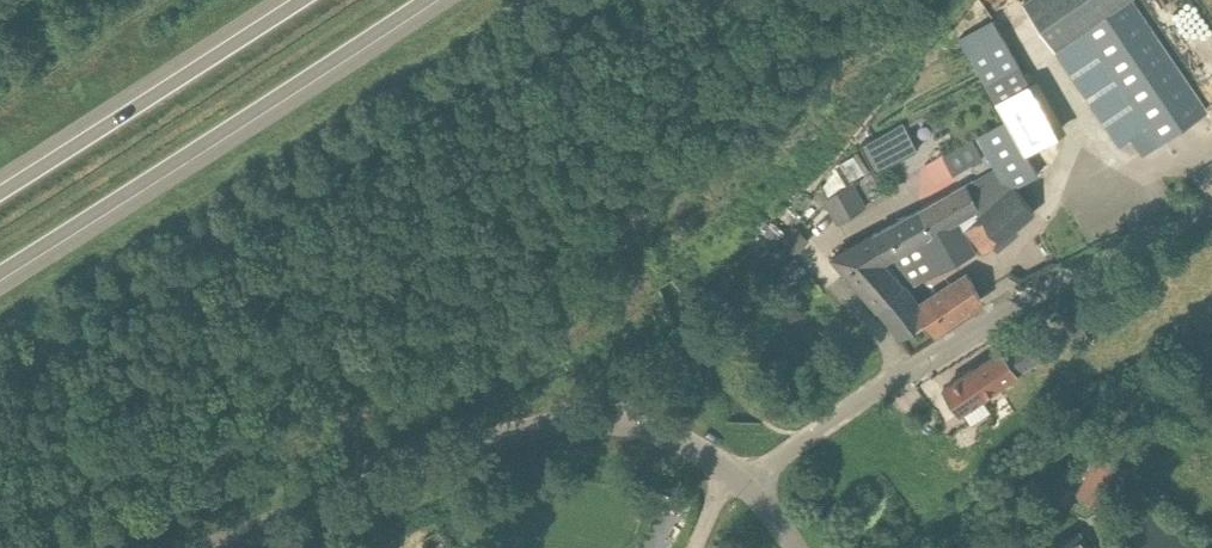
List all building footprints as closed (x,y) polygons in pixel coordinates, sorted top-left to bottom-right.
[(1022,3),(1054,50),(1128,0),(1027,0),(1022,3)] [(1131,0),(1128,0),(1054,50),(1120,146),(1131,138),(1142,154),(1206,110),(1131,0)] [(1003,38),(994,22),(960,39),(970,56),(1003,38)] [(1032,89),(1003,38),(970,56),(998,108),(1032,89)] [(1025,154),(1024,153),(1006,121),(978,137),(996,169),(1025,154)] [(861,146),(873,168),(875,172),(917,150),(902,123),(861,146)] [(1034,211),(1019,193),(1014,187),(1047,170),(1059,155),(1050,138),(1024,153),(1025,154),(996,169),(976,180),(985,195),(975,199),(979,209),(962,218),(985,251),(1034,211)] [(975,164),(982,160),(971,141),(964,145),(943,156),(954,176),(975,164)] [(844,162),(841,165),(851,183),(871,172),(860,152),(844,162)] [(866,207),(851,183),(841,165),(817,194),(835,224),(866,207)] [(936,232),(962,218),(979,209),(975,199),(985,195),(976,180),(925,208),(936,232)] [(888,260),(936,232),(925,208),(921,210),(886,228),(873,235),(878,245),(888,260)] [(976,251),(962,218),(936,232),(888,260),(904,287),(976,251)] [(783,242),(795,254),(810,240),(797,227),(783,242)] [(888,260),(878,245),(873,235),(860,243),(859,242),(832,257),(877,308),(878,307),(878,308),(907,290),(904,287),(888,260)] [(907,290),(878,308),(901,336),(923,321),(933,334),(981,299),(970,278),(949,289),(919,304),(907,290)] [(1076,308),(1049,320),(1062,349),(1089,337),(1076,308)] [(1053,350),(1040,330),(973,374),(971,371),(943,390),(960,414),(1040,359),(1053,350)] [(1174,341),(1161,346),(1164,355),(1178,350),(1174,341)] [(1120,467),(1093,453),(1073,494),(1099,508),(1120,467)] [(1063,511),(1073,492),(1058,484),(1048,504),(1063,511)] [(662,494),(661,499),(658,509),(673,513),(674,507),(677,498),(662,494)] [(1084,541),(1080,532),(1050,547),(1088,547),(1084,541)]
